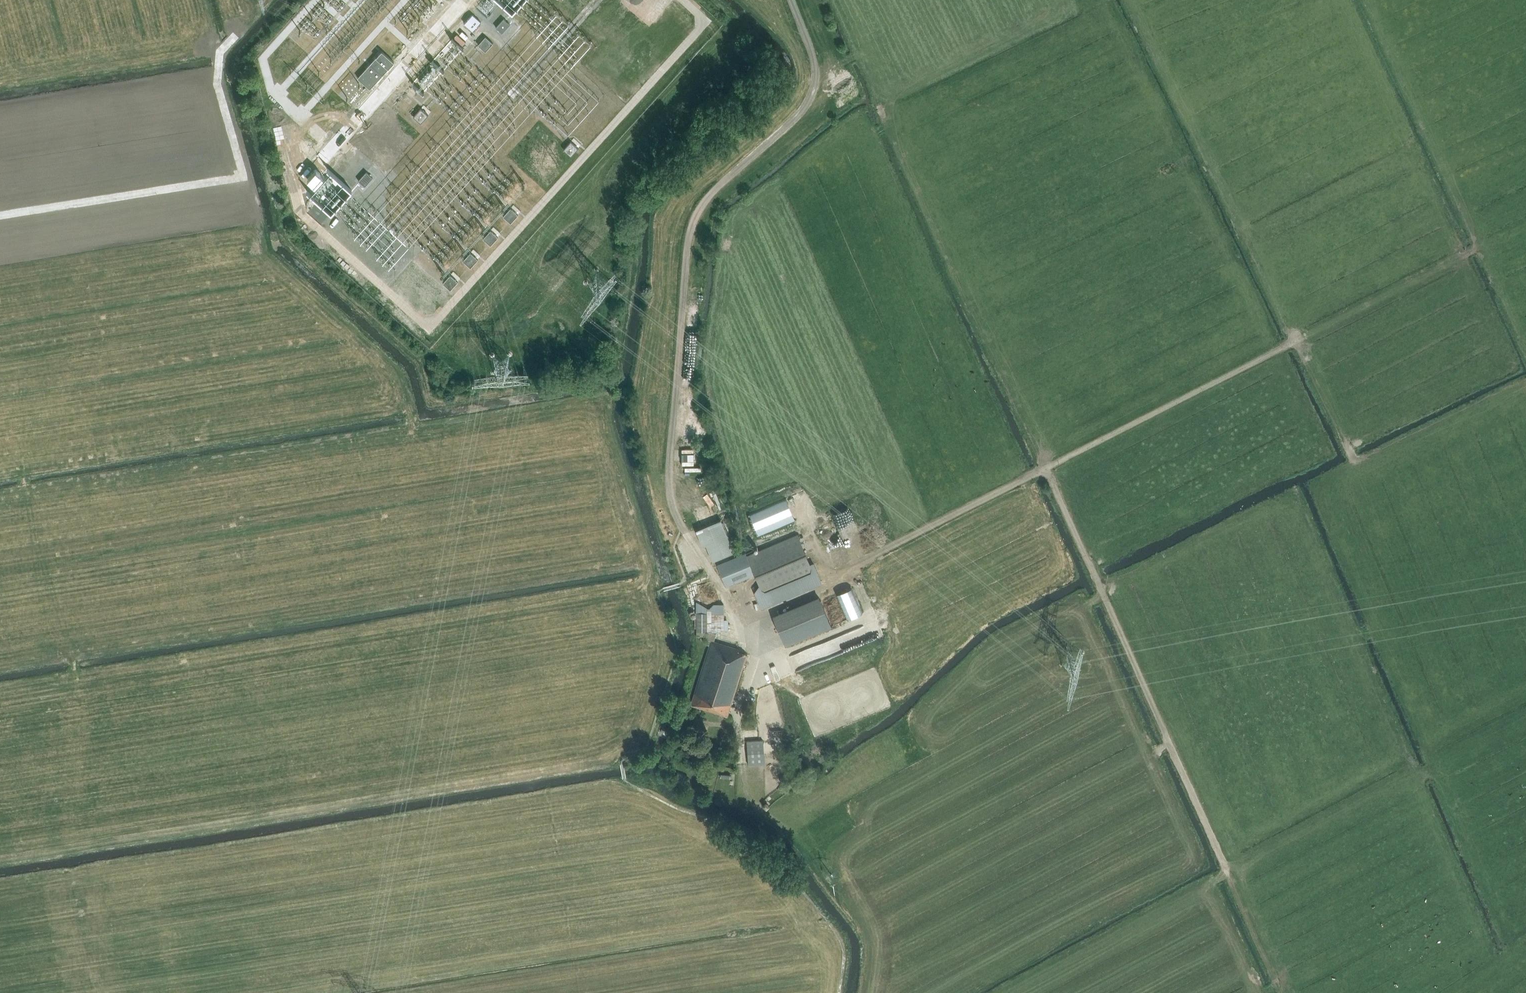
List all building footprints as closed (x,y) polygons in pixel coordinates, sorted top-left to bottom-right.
[(480,4),(472,13),(481,21),(489,12),(480,4)] [(496,27),(502,33),(510,24),(504,18),(496,27)] [(498,38),(490,31),(486,35),(494,42),(498,38)] [(485,36),(478,44),(486,51),(493,43),(485,36)] [(370,64),(358,78),(370,89),(382,76),(394,62),(382,51),(370,64)] [(420,107),(413,116),(421,123),(429,115),(420,107)] [(570,140),(563,148),(571,156),(579,148),(570,140)] [(364,185),(372,177),(366,171),(358,180),(364,185)] [(511,208),(504,216),(511,223),(519,215),(511,208)] [(491,230),(483,238),(491,245),(499,237),(491,230)] [(471,253),(464,261),(472,267),(479,260),(471,253)] [(451,275),(443,283),(451,290),(459,282),(451,275)] [(734,552),(721,519),(695,529),(702,546),(706,544),(712,560),(734,552)] [(797,534),(747,555),(746,552),(717,564),(726,585),(755,573),(759,584),(763,594),(813,573),(809,564),(797,534)] [(785,645),(831,626),(820,600),(774,619),(785,645)] [(711,640),(714,641),(717,633),(708,630),(706,636),(705,638),(711,640)] [(727,715),(747,653),(737,650),(738,648),(714,641),(711,640),(691,704),(727,715)] [(755,724),(756,738),(766,738),(765,724),(755,724)]
